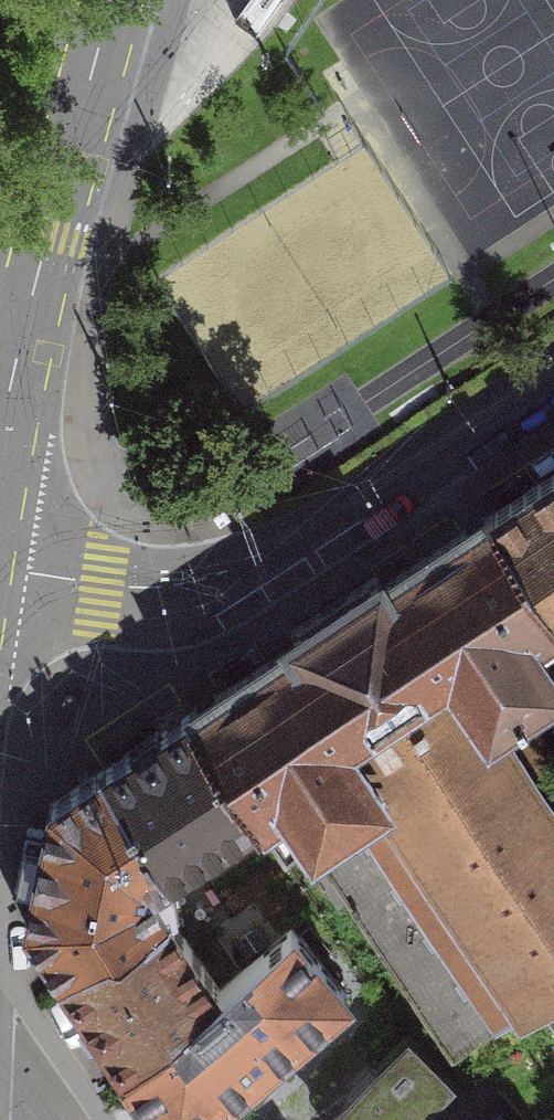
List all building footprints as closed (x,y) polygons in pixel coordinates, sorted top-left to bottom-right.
[(469,547),(544,666),(553,659),(553,490),(469,547)] [(320,646),(420,808),(311,876),(446,1089),(553,1023),(553,867),(541,847),(489,764),(551,723),(522,681),(544,666),(469,547),(320,646)] [(420,808),(320,646),(167,748),(239,861),(261,896),(285,880),(311,876),(420,808)] [(150,921),(239,861),(167,748),(78,807),(150,921)] [(154,928),(78,807),(22,843),(15,967),(46,1019),(149,954),(159,947),(154,928)] [(553,867),(553,839),(541,847),(553,867)] [(95,1114),(199,1027),(149,954),(46,1019),(95,1114)] [(95,1114),(99,1119),(234,1119),(332,1037),(272,966),(199,1027),(95,1114)] [(443,1105),(399,1060),(338,1119),(428,1119),(443,1105)]
